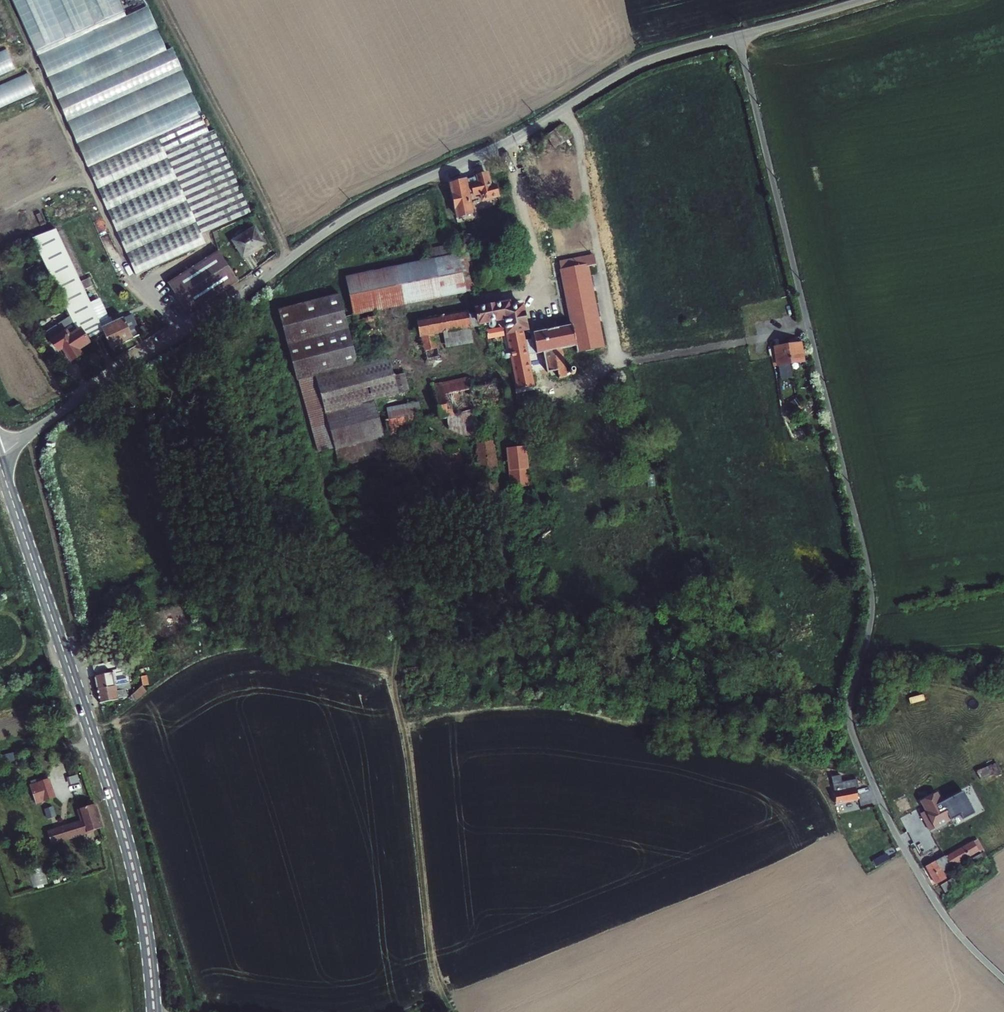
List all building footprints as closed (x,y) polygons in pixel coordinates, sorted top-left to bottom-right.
[(127,276),(206,244),(201,232),(249,213),(215,127),(208,130),(173,45),(166,48),(148,4),(121,15),(115,0),(16,0),(127,276)] [(0,53),(0,77),(16,71),(8,50),(0,53)] [(36,93),(28,73),(0,85),(0,108),(36,93)] [(491,189),(487,176),(454,183),(459,216),(476,214),(474,197),(484,196),(485,202),(500,199),(497,188),(491,189)] [(252,229),(231,243),(242,261),(262,247),(252,229)] [(72,359),(84,354),(82,349),(107,335),(92,303),(86,290),(82,282),(59,232),(37,238),(71,317),(50,331),(64,354),(68,352),(72,359)] [(430,263),(349,277),(356,314),(466,294),(456,248),(428,253),(430,263)] [(164,285),(183,317),(235,285),(215,253),(164,285)] [(588,266),(595,265),(593,255),(559,261),(569,315),(571,326),(558,328),(531,334),(532,339),(523,340),(522,332),(526,331),(521,308),(510,310),(509,304),(477,310),(478,313),(480,325),(504,321),(514,374),(511,375),(513,383),(516,382),(518,392),(531,389),(533,387),(531,376),(537,375),(536,366),(529,368),(527,358),(542,355),(545,372),(549,371),(550,379),(560,377),(561,381),(568,380),(562,352),(576,349),(577,354),(605,348),(599,320),(588,266)] [(606,318),(595,265),(588,266),(599,320),(606,318)] [(90,278),(82,282),(86,290),(94,286),(90,278)] [(137,337),(126,317),(116,322),(113,316),(112,317),(103,298),(92,303),(107,335),(113,349),(137,337)] [(320,376),(338,452),(380,443),(373,411),(372,411),(368,395),(396,388),(389,360),(361,366),(345,298),(286,312),(301,380),(320,376)] [(468,312),(417,321),(420,338),(471,329),(468,315),(468,312)] [(480,327),(480,325),(478,313),(468,315),(471,329),(480,327)] [(134,314),(126,317),(137,337),(144,333),(134,314)] [(556,317),(558,328),(571,326),(569,315),(556,317)] [(357,325),(358,328),(356,329),(358,334),(363,338),(366,347),(363,355),(364,358),(366,358),(367,361),(386,356),(384,346),(377,348),(374,333),(380,332),(380,330),(381,327),(381,324),(378,323),(377,320),(357,325)] [(502,328),(489,330),(490,338),(504,335),(502,328)] [(437,340),(424,343),(428,361),(441,358),(437,340)] [(788,346),(791,366),(804,363),(800,344),(788,346)] [(791,366),(788,346),(775,349),(779,368),(791,366)] [(474,414),(476,425),(488,424),(487,412),(509,406),(505,384),(513,383),(511,375),(472,384),(474,390),(435,398),(439,420),(474,414)] [(531,376),(533,387),(539,386),(537,375),(531,376)] [(474,390),(472,384),(471,379),(433,387),(435,398),(474,390)] [(382,410),(387,442),(423,437),(424,437),(420,413),(416,413),(414,404),(382,410)] [(474,426),(479,463),(481,475),(497,473),(490,423),(488,424),(476,425),(474,426)] [(423,437),(387,442),(389,454),(425,448),(423,437)] [(380,443),(338,452),(342,467),(383,455),(380,443)] [(450,444),(445,445),(452,478),(462,477),(459,466),(455,448),(450,444)] [(524,449),(507,451),(507,452),(512,490),(529,488),(524,449)] [(459,466),(462,477),(481,475),(479,463),(459,466)] [(132,679),(128,660),(118,661),(118,665),(113,666),(113,662),(95,666),(97,674),(95,674),(98,687),(132,679)] [(100,702),(120,697),(119,692),(133,689),(132,679),(98,687),(100,702)] [(134,701),(146,692),(142,686),(130,695),(134,701)] [(69,783),(79,781),(77,774),(67,777),(69,783)] [(47,783),(27,789),(33,807),(53,801),(47,783)] [(858,789),(839,793),(842,805),(864,801),(861,784),(857,785),(858,789)] [(945,803),(941,797),(925,807),(943,834),(958,824),(954,819),(961,815),(951,799),(945,803)] [(77,819),(44,830),(48,843),(84,831),(83,830),(96,826),(90,806),(74,811),(77,819)] [(987,853),(980,840),(950,857),(949,854),(927,867),(937,881),(948,875),(946,872),(978,854),(980,857),(987,853)] [(983,862),(990,858),(987,853),(980,857),(983,862)] [(43,867),(28,871),(32,888),(47,884),(43,867)] [(950,878),(948,875),(937,881),(940,884),(950,878)] [(956,878),(942,887),(947,894),(961,885),(956,878)]
